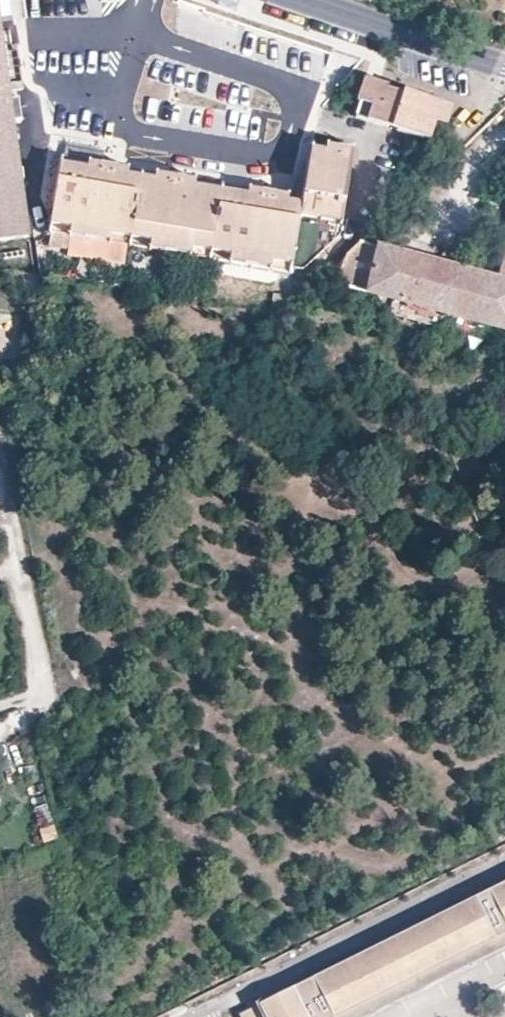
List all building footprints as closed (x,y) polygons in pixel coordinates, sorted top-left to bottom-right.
[(29,237),(0,33),(0,241),(29,237)] [(364,78),(360,91),(370,85),(376,82),(364,78)] [(355,116),(388,127),(395,121),(398,131),(424,139),(432,133),(442,103),(416,94),(405,98),(403,96),(401,93),(386,88),(388,85),(376,82),(370,85),(360,91),(357,101),(360,102),(355,116)] [(405,98),(416,94),(402,90),(401,93),(403,96),(405,98)] [(442,103),(432,133),(443,136),(452,106),(442,103)] [(395,121),(388,127),(398,131),(395,121)] [(87,163),(86,169),(76,168),(77,161),(61,159),(48,246),(67,249),(70,234),(302,271),(338,232),(351,150),(339,148),(338,154),(324,152),(326,146),(312,143),(302,204),(272,201),(274,194),(253,191),(195,181),(194,188),(181,186),(183,178),(154,174),(154,180),(142,178),(143,172),(127,169),(127,176),(115,174),(116,168),(87,163)] [(338,154),(339,148),(326,146),(324,152),(338,154)] [(87,163),(77,161),(76,168),(86,169),(87,163)] [(127,176),(127,169),(116,168),(115,174),(127,176)] [(154,180),(154,174),(143,172),(142,178),(154,180)] [(194,188),(195,181),(183,178),(181,186),(194,188)] [(288,196),(274,194),(273,200),(287,202),(288,196)] [(377,248),(365,294),(372,296),(455,317),(504,330),(504,282),(377,248)] [(437,326),(455,317),(372,296),(387,315),(437,326)] [(258,1005),(264,1016),(337,1016),(504,936),(504,883),(258,1005)] [(502,954),(504,963),(504,936),(337,1016),(371,1016),(502,954)]
